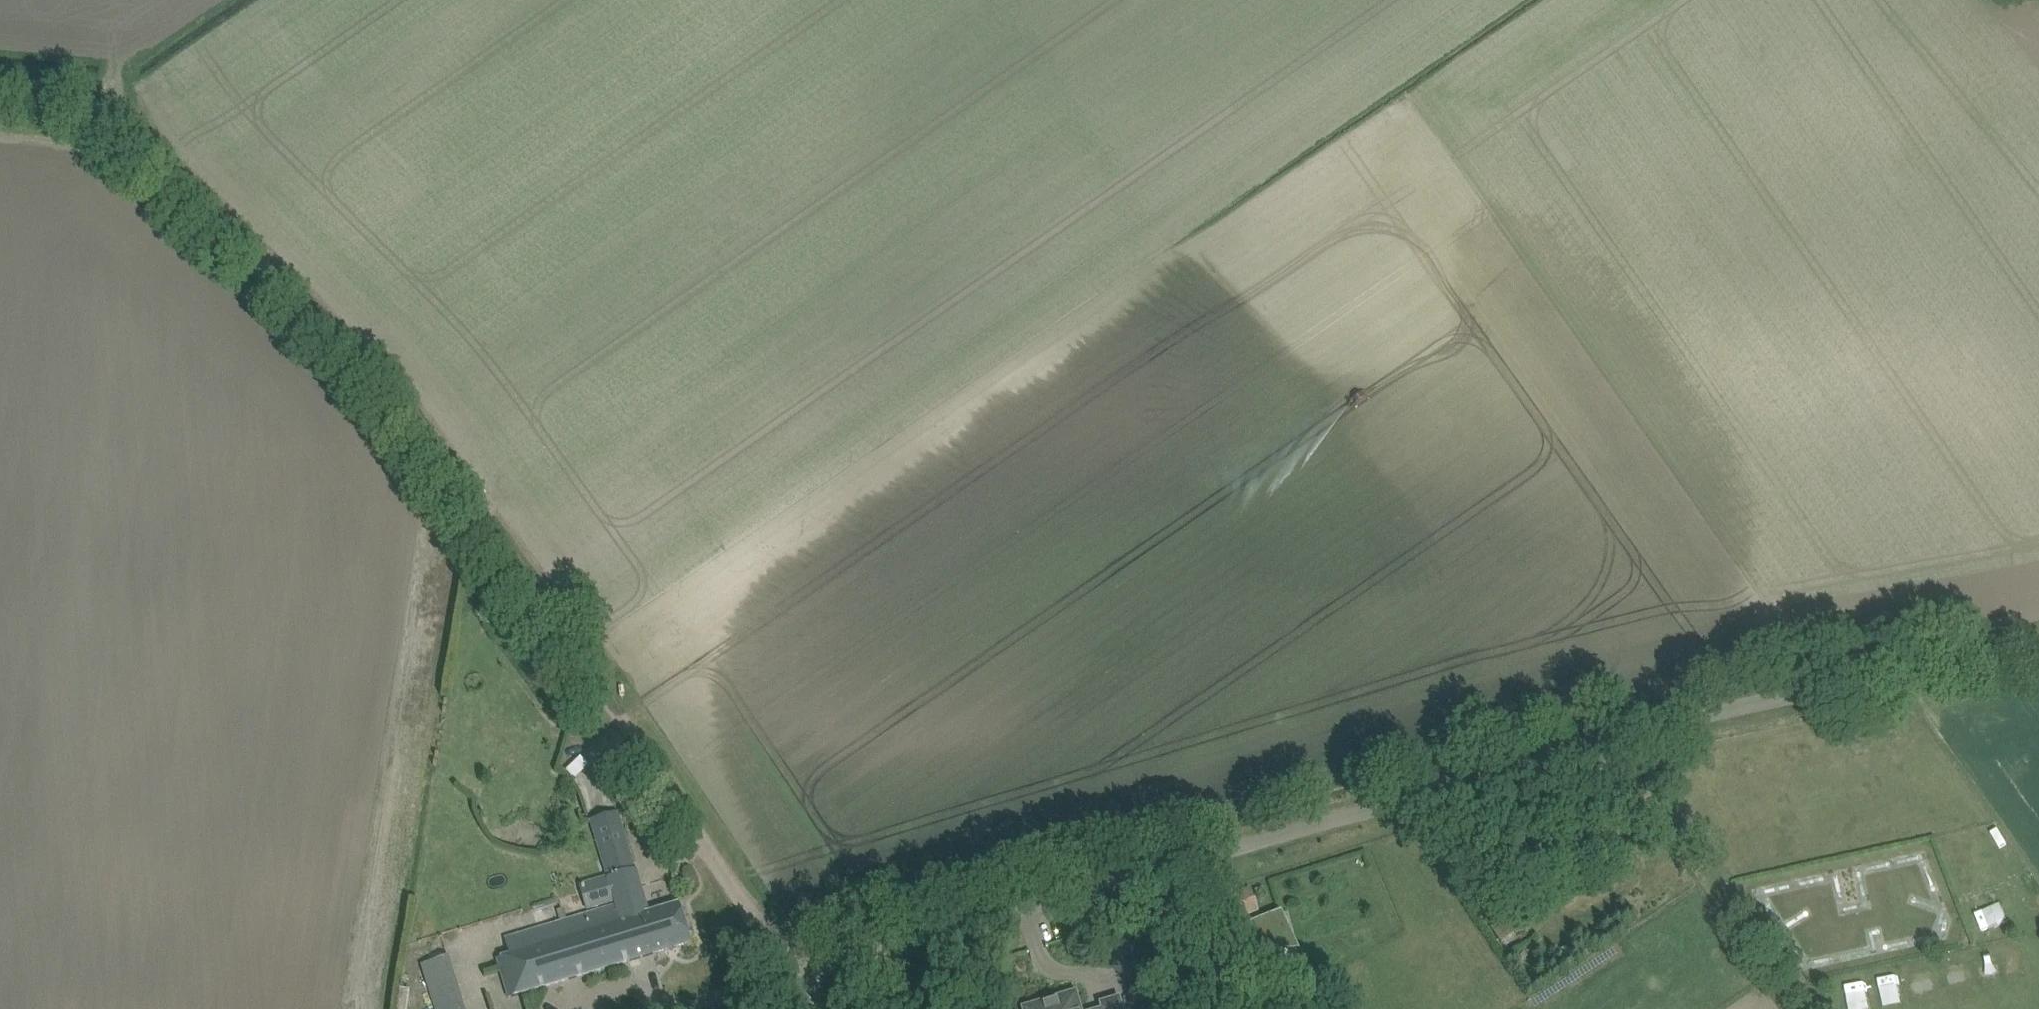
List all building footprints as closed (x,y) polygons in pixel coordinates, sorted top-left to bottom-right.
[(581,977),(628,963),(654,954),(655,954),(690,944),(678,905),(649,914),(647,908),(618,812),(590,821),(605,870),(608,878),(580,886),(587,911),(615,903),(616,906),(566,921),(560,923),(505,939),(510,956),(497,960),(509,998),(521,995),(522,995),(547,987),(549,986),(562,982),(581,977)] [(1218,902),(1226,922),(1257,911),(1250,891),(1218,902)] [(556,899),(530,905),(533,918),(559,913),(556,899)] [(1248,957),(1290,948),(1282,912),(1241,921),(1248,957)] [(447,959),(422,966),(434,1008),(460,1008),(447,959)] [(1911,990),(1929,988),(1927,969),(1909,971),(1911,990)] [(1898,976),(1878,977),(1879,996),(1899,995),(1898,976)] [(1074,995),(1028,1008),(1078,1008),(1074,995)] [(1118,999),(1101,1004),(1103,1008),(1121,1008),(1118,999)]
